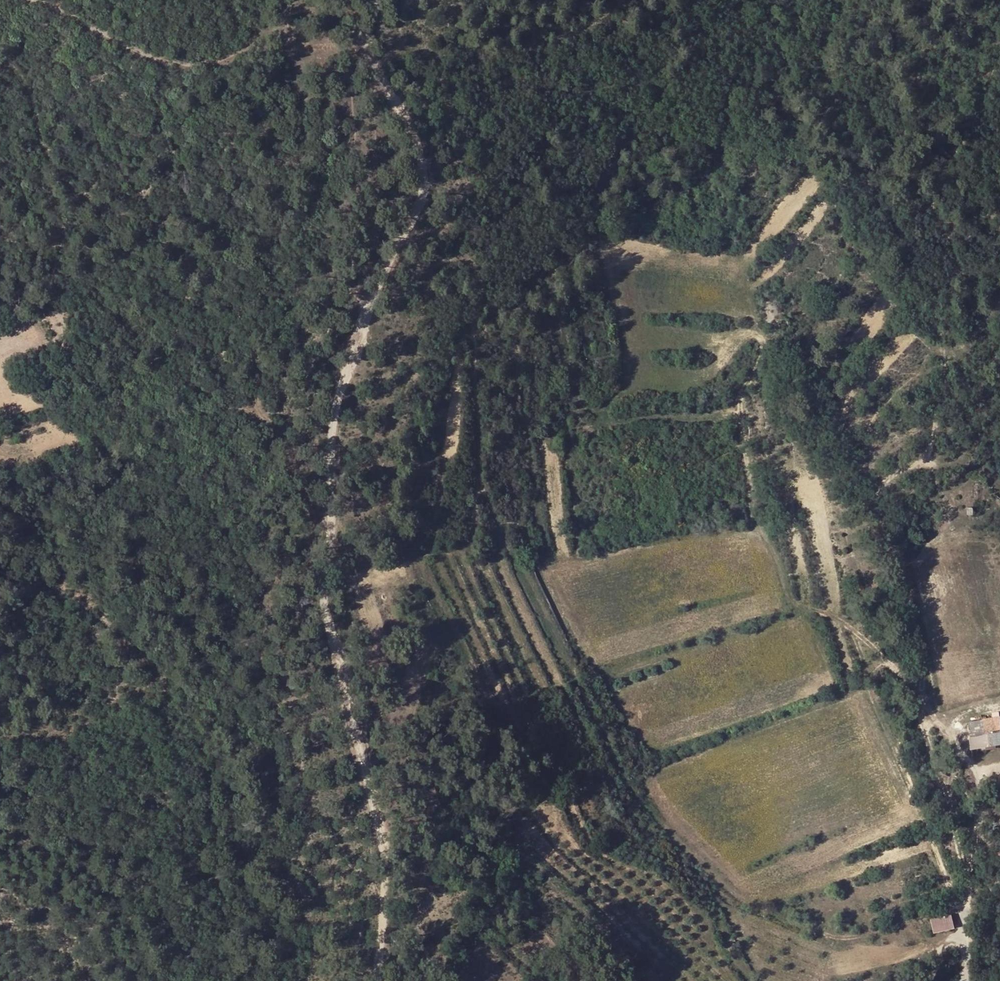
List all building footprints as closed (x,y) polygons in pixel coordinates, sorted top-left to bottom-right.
[(777,323),(779,327),(781,331),(790,326),(786,318),(777,323)] [(986,734),(999,732),(999,719),(999,718),(984,720),(986,734)] [(970,737),(980,735),(986,734),(984,720),(968,723),(970,737)] [(986,734),(980,735),(982,748),(983,748),(984,747),(985,747),(998,745),(999,745),(999,732),(986,734)] [(982,748),(980,735),(970,737),(972,750),(980,748),(981,748),(982,748)] [(954,925),(955,923),(952,913),(931,919),(934,931),(954,925)]
